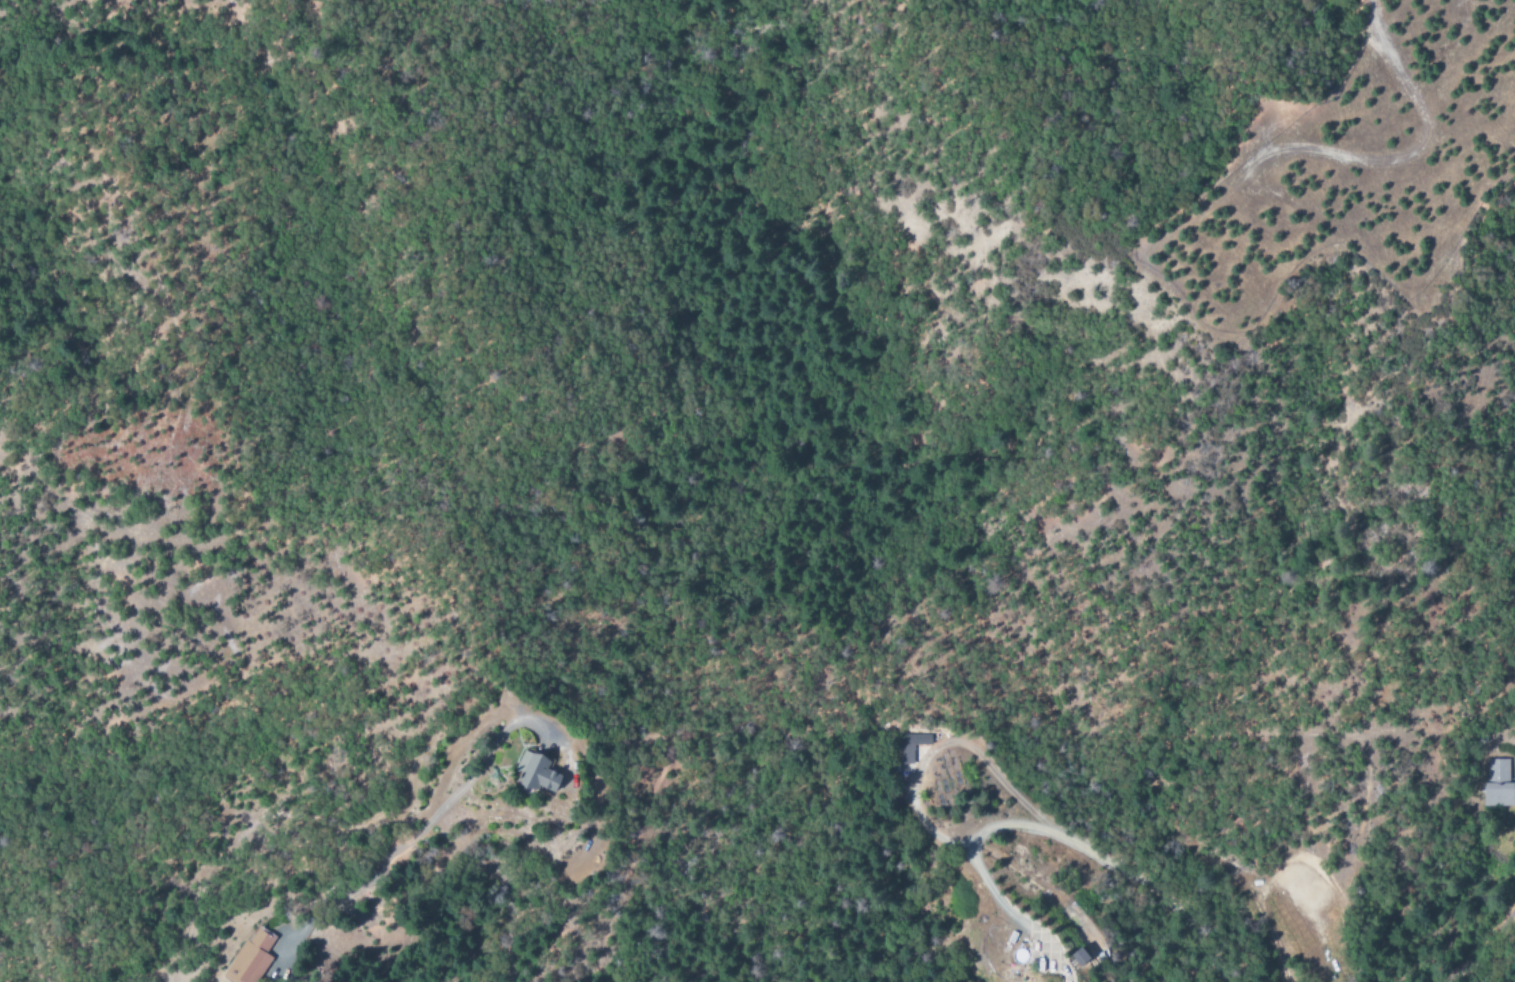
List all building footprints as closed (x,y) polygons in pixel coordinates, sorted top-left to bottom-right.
[(932,735),(901,736),(902,765),(915,764),(914,746),(933,745),(932,735)] [(548,787),(562,793),(564,787),(586,797),(593,779),(572,770),(577,761),(551,750),(542,771),(553,775),(548,787)] [(1483,807),(1514,807),(1514,779),(1510,779),(1510,759),(1487,759),(1488,784),(1483,784),(1483,807)] [(245,981),(276,981),(289,959),(284,956),(294,939),(276,929),(267,944),(262,941),(240,979),(245,981)] [(1070,954),(1078,966),(1088,960),(1081,947),(1070,954)]
